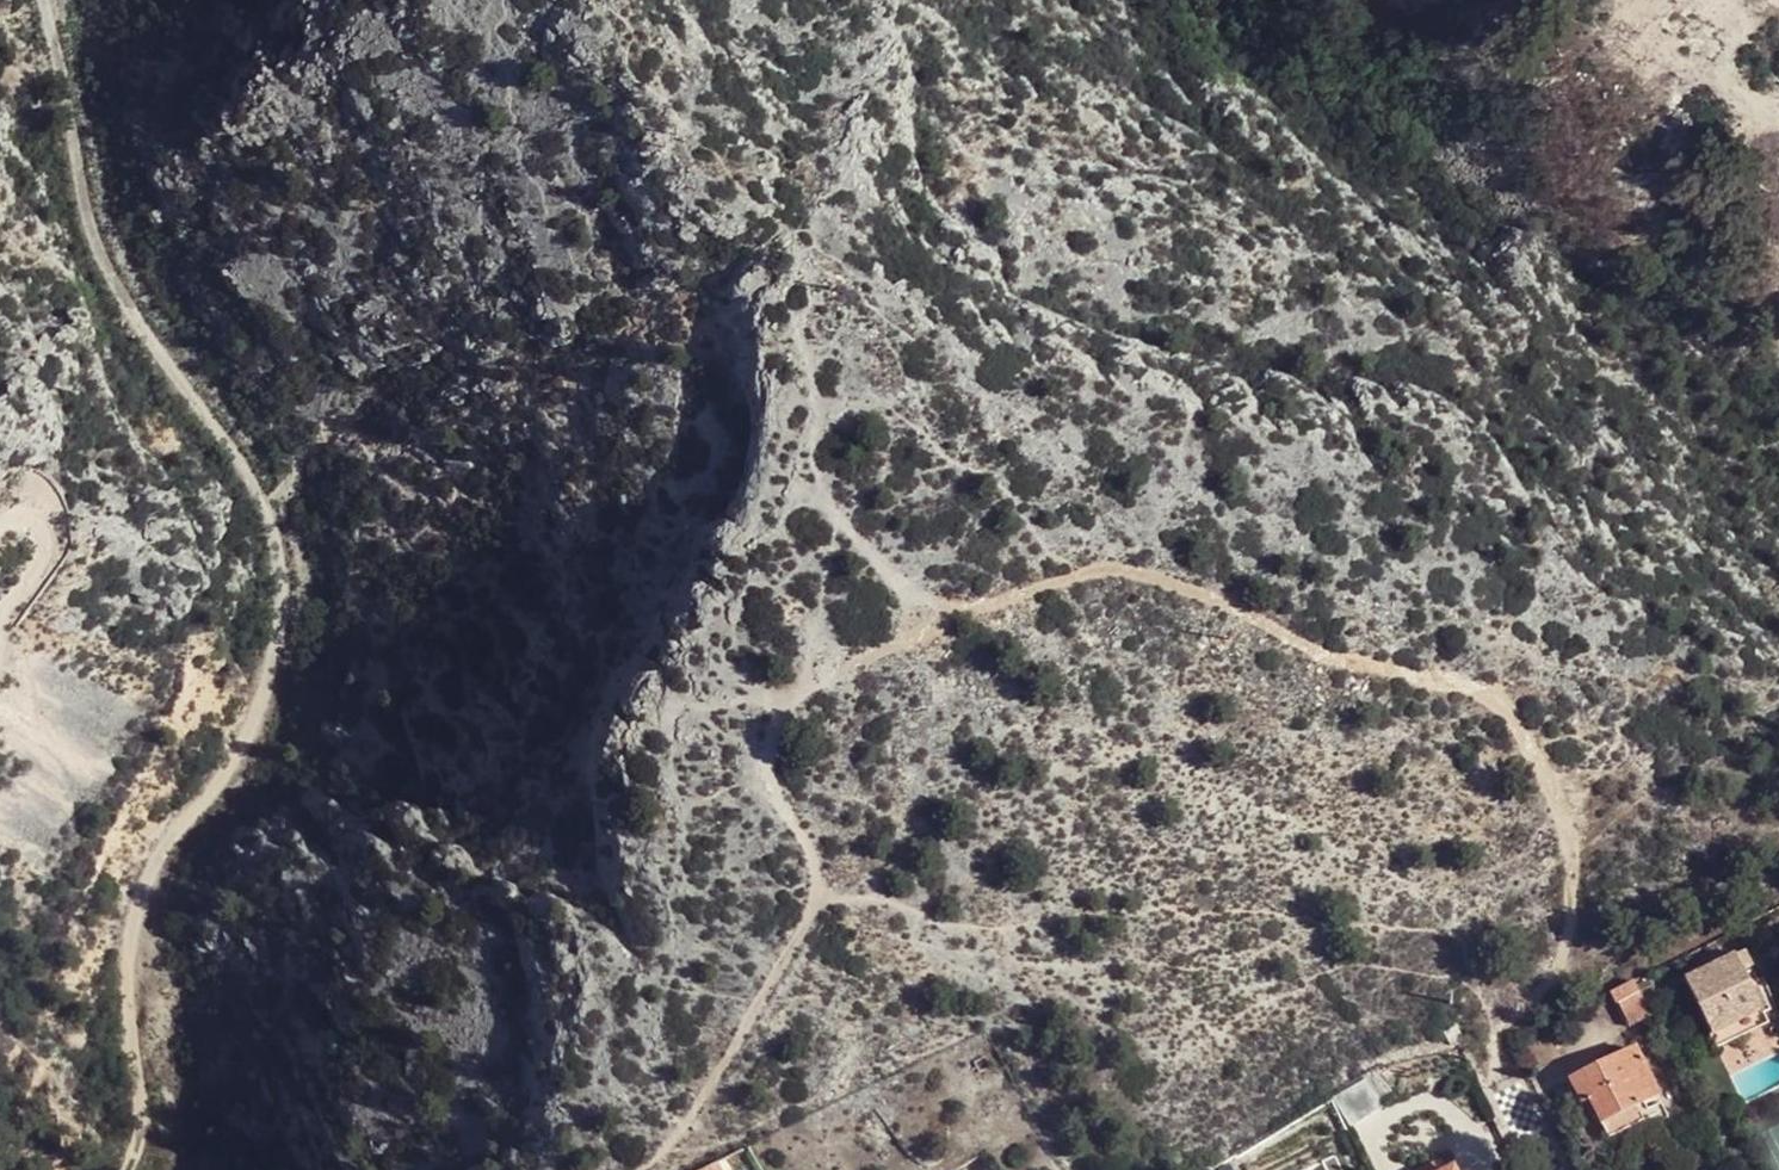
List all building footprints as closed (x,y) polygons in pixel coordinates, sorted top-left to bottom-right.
[(1733,1022),(1759,1009),(1741,972),(1749,968),(1743,954),(1684,982),(1712,1039),(1737,1027),(1733,1022)] [(1638,992),(1633,981),(1611,992),(1629,1028),(1650,1018),(1638,992)] [(1769,1025),(1759,1009),(1733,1022),(1737,1027),(1741,1039),(1769,1025)] [(1457,1027),(1442,1033),(1450,1046),(1463,1038),(1457,1027)] [(1741,1039),(1737,1027),(1712,1039),(1717,1049),(1741,1039)] [(1603,1126),(1644,1105),(1659,1098),(1635,1051),(1570,1082),(1582,1105),(1588,1103),(1600,1127),(1603,1126)] [(1394,1092),(1381,1068),(1363,1078),(1378,1100),(1394,1092)] [(1650,1120),(1647,1113),(1644,1105),(1603,1126),(1609,1139),(1650,1120)] [(1661,1106),(1647,1113),(1650,1120),(1664,1112),(1661,1106)]
